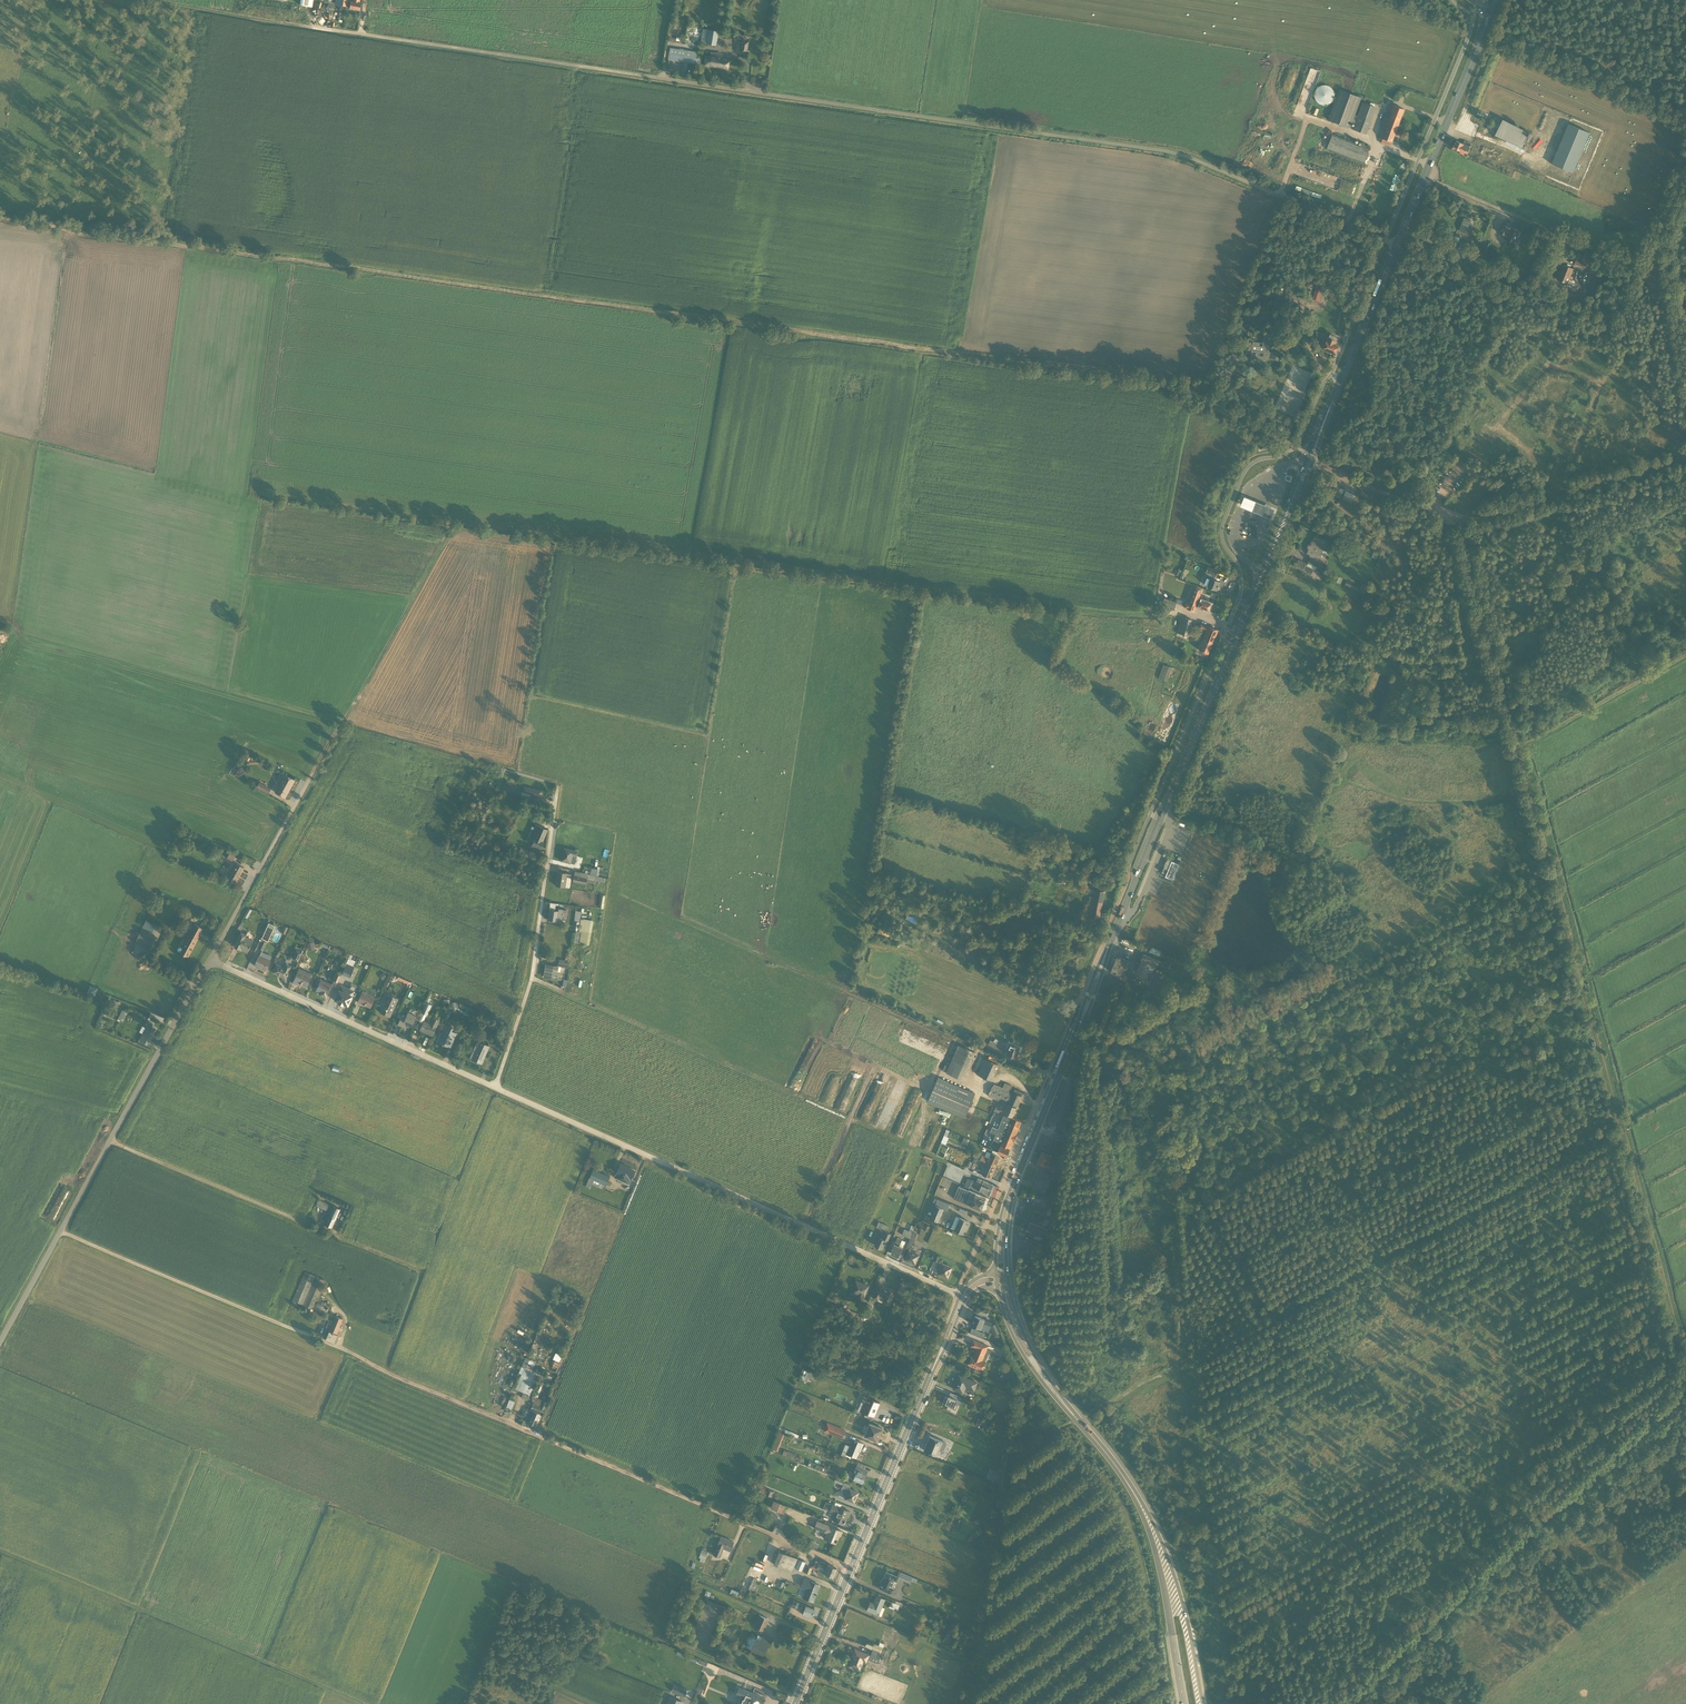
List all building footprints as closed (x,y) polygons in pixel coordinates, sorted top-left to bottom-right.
[(310,13),(312,0),(290,0),(288,9),(310,13)] [(351,1),(350,9),(360,10),(361,3),(360,3),(361,0),(350,0),(350,1),(351,1)] [(700,43),(707,44),(709,30),(703,30),(700,43)] [(740,50),(747,52),(749,42),(742,41),(740,50)] [(670,48),(668,59),(697,64),(699,52),(670,48)] [(720,58),(721,57),(710,55),(710,56),(706,56),(704,65),(709,66),(708,66),(712,67),(712,66),(727,69),(729,59),(720,58)] [(1314,94),(1314,96),(1315,98),(1316,100),(1317,101),(1318,103),(1319,104),(1322,105),(1323,105),(1325,105),(1327,105),(1329,104),(1330,103),(1332,101),(1333,100),(1333,98),(1334,97),(1334,95),(1334,93),(1333,91),(1332,89),(1331,88),(1329,86),(1327,86),(1326,85),(1324,85),(1322,85),(1320,86),(1319,86),(1318,87),(1317,89),(1316,90),(1315,92),(1314,94)] [(1339,89),(1328,120),(1350,128),(1352,122),(1355,115),(1361,98),(1339,89)] [(1355,115),(1352,122),(1355,123),(1353,129),(1366,134),(1376,107),(1363,102),(1358,116),(1355,115)] [(1382,139),(1381,143),(1390,146),(1391,142),(1392,142),(1404,109),(1390,104),(1388,110),(1390,111),(1389,114),(1385,113),(1380,127),(1385,129),(1382,138),(1382,139)] [(1502,119),(1495,135),(1506,141),(1505,144),(1524,153),(1533,134),(1502,119)] [(1373,150),(1301,123),(1290,152),(1358,177),(1363,164),(1367,166),(1373,150)] [(1560,145),(1551,164),(1553,164),(1573,173),(1589,133),(1568,124),(1560,145)] [(1453,145),(1452,148),(1453,148),(1460,151),(1459,153),(1466,156),(1470,146),(1474,148),(1475,146),(1464,141),(1463,144),(1456,141),(1454,146),(1453,145)] [(1308,183),(1305,194),(1320,197),(1322,186),(1308,183)] [(1468,234),(1466,233),(1470,220),(1464,218),(1460,231),(1457,230),(1455,236),(1466,240),(1468,234)] [(1506,240),(1514,244),(1517,236),(1518,237),(1520,233),(1519,232),(1519,231),(1511,228),(1510,229),(1508,228),(1510,224),(1505,222),(1500,233),(1505,235),(1508,236),(1506,240)] [(1461,268),(1468,271),(1473,259),(1466,256),(1461,268)] [(1574,264),(1585,268),(1589,258),(1583,256),(1582,260),(1576,258),(1574,264)] [(1556,280),(1568,284),(1573,269),(1562,265),(1556,280)] [(1322,287),(1317,285),(1313,299),(1319,301),(1323,290),(1322,289),(1322,287)] [(1240,332),(1248,333),(1248,323),(1240,323),(1240,332)] [(1262,346),(1259,346),(1260,343),(1253,342),(1254,340),(1248,339),(1245,357),(1251,358),(1251,357),(1275,360),(1281,361),(1281,360),(1280,360),(1281,354),(1269,352),(1272,333),(1265,332),(1262,346)] [(1339,346),(1335,344),(1337,340),(1328,337),(1323,349),(1335,354),(1339,346)] [(1331,493),(1339,497),(1343,489),(1335,485),(1331,493)] [(1342,499),(1350,504),(1355,495),(1346,491),(1342,499)] [(1251,500),(1243,496),(1239,506),(1246,509),(1270,518),(1274,509),(1251,500)] [(1308,554),(1310,554),(1310,556),(1311,556),(1308,563),(1317,566),(1319,560),(1320,560),(1326,543),(1318,540),(1317,541),(1314,539),(1312,543),(1311,543),(1310,545),(1309,546),(1308,547),(1309,549),(1308,552),(1309,552),(1308,554)] [(1209,578),(1211,579),(1208,587),(1216,590),(1220,582),(1214,580),(1216,576),(1218,571),(1208,567),(1206,572),(1207,572),(1206,574),(1210,575),(1209,578)] [(1360,587),(1346,581),(1344,586),(1365,594),(1368,586),(1361,583),(1360,587)] [(1202,600),(1198,598),(1201,590),(1195,588),(1189,604),(1186,602),(1184,608),(1194,611),(1196,606),(1199,607),(1199,608),(1208,611),(1211,603),(1202,600)] [(1162,605),(1174,609),(1176,604),(1177,602),(1164,598),(1162,605)] [(1177,633),(1188,636),(1192,620),(1181,617),(1177,633)] [(1201,642),(1203,642),(1200,650),(1208,654),(1218,630),(1208,626),(1201,624),(1199,629),(1205,631),(1201,642)] [(1162,680),(1167,682),(1171,667),(1166,666),(1162,680)] [(275,792),(285,797),(294,780),(280,773),(277,780),(281,782),(275,792)] [(271,789),(260,782),(257,787),(268,794),(271,789)] [(522,792),(521,796),(529,798),(530,794),(538,796),(539,791),(523,786),(521,791),(522,792)] [(539,848),(547,830),(535,825),(529,839),(533,841),(530,848),(534,849),(535,846),(539,848)] [(529,851),(521,847),(518,853),(526,857),(529,851)] [(578,851),(564,847),(560,861),(570,864),(572,855),(576,856),(578,851)] [(227,858),(232,861),(236,854),(231,851),(227,858)] [(582,859),(582,857),(579,857),(579,858),(577,858),(576,867),(581,868),(582,864),(583,864),(584,859),(582,859)] [(1162,872),(1167,874),(1166,876),(1165,876),(1165,877),(1172,880),(1179,864),(1172,861),(1171,861),(1172,861),(1168,871),(1164,869),(1164,868),(1163,868),(1163,869),(1163,870),(1162,871),(1162,872)] [(244,868),(235,863),(226,879),(235,884),(244,868)] [(557,872),(555,886),(569,888),(571,874),(557,872)] [(605,883),(606,879),(574,872),(573,882),(587,885),(588,882),(597,883),(597,881),(605,883)] [(1088,914),(1088,916),(1100,918),(1106,888),(1097,886),(1097,890),(1096,890),(1095,897),(1090,896),(1090,900),(1088,900),(1086,909),(1088,909),(1087,914),(1088,914)] [(550,903),(548,920),(561,922),(563,909),(562,909),(562,905),(559,904),(558,910),(554,910),(555,904),(550,903)] [(581,907),(575,906),(575,910),(581,911),(581,914),(583,915),(584,909),(581,908),(581,907)] [(589,945),(593,921),(581,919),(579,932),(577,932),(578,923),(575,923),(573,931),(575,931),(573,942),(589,945)] [(188,957),(203,929),(194,924),(182,948),(180,947),(178,948),(177,949),(178,951),(180,952),(179,953),(188,957)] [(148,949),(154,935),(142,929),(135,944),(148,949)] [(240,932),(234,947),(247,953),(253,940),(245,937),(246,935),(240,932)] [(262,950),(266,943),(259,940),(256,948),(262,950)] [(313,942),(307,944),(308,951),(315,949),(313,942)] [(1160,956),(1162,950),(1152,946),(1149,952),(1160,956)] [(343,952),(334,947),(332,951),(342,955),(343,952)] [(302,953),(296,950),(292,959),(298,962),(302,953)] [(258,956),(254,965),(266,971),(270,961),(272,956),(262,952),(260,956),(258,956)] [(350,955),(341,974),(349,977),(354,967),(352,966),(354,962),(350,960),(352,956),(350,955)] [(1130,962),(1118,957),(1111,972),(1120,976),(1124,968),(1127,970),(1130,962)] [(558,959),(557,966),(561,967),(568,968),(569,963),(565,962),(565,960),(558,959)] [(276,964),(273,972),(286,978),(289,971),(291,966),(286,964),(284,968),(276,964)] [(560,972),(561,967),(557,966),(557,967),(546,965),(544,976),(561,979),(562,973),(560,972)] [(299,968),(293,983),(297,985),(298,983),(307,987),(312,974),(299,968)] [(331,984),(320,979),(317,980),(316,983),(316,985),(318,986),(316,990),(320,992),(319,994),(325,997),(329,990),(333,992),(341,975),(337,973),(336,974),(335,973),(332,980),(333,980),(331,984)] [(348,988),(341,985),(334,1000),(339,1002),(338,1003),(343,1005),(343,1004),(348,1006),(357,986),(350,984),(348,988)] [(89,985),(86,993),(95,997),(98,988),(89,985)] [(363,991),(357,1002),(370,1008),(375,997),(363,991)] [(389,1016),(397,999),(385,993),(381,1002),(384,1003),(380,1012),(389,1016)] [(115,1001),(110,1012),(115,1014),(120,1003),(115,1001)] [(421,1013),(422,1013),(426,1015),(427,1016),(432,1005),(426,1002),(421,1013)] [(119,1018),(125,1020),(127,1011),(121,1009),(119,1018)] [(412,1026),(413,1023),(416,1024),(418,1019),(415,1018),(416,1016),(408,1012),(405,1017),(402,1015),(397,1025),(405,1028),(407,1024),(412,1026)] [(432,1037),(440,1020),(432,1017),(429,1023),(424,1020),(426,1015),(422,1013),(418,1021),(422,1023),(419,1030),(432,1037)] [(153,1024),(148,1021),(138,1040),(147,1045),(156,1029),(152,1027),(153,1024)] [(452,1028),(445,1024),(437,1041),(450,1047),(456,1034),(451,1031),(452,1028)] [(990,1040),(988,1045),(1002,1051),(1005,1043),(995,1039),(993,1042),(990,1040)] [(489,1046),(476,1041),(469,1059),(482,1064),(489,1046)] [(1020,1047),(1009,1042),(1006,1047),(1009,1048),(1006,1054),(1016,1059),(1019,1052),(1018,1052),(1020,1047)] [(945,1065),(942,1070),(946,1072),(946,1073),(963,1080),(975,1053),(958,1045),(950,1063),(947,1061),(946,1065),(949,1066),(948,1067),(945,1065)] [(976,1074),(986,1079),(985,1081),(988,1082),(989,1080),(991,1081),(999,1065),(985,1059),(979,1072),(977,1071),(976,1074)] [(975,1094),(938,1078),(927,1102),(964,1118),(975,1094)] [(1002,1087),(994,1084),(992,1087),(988,1096),(1007,1105),(1004,1113),(1012,1117),(1023,1093),(1014,1089),(1013,1092),(1010,1091),(1012,1086),(1005,1083),(1002,1087)] [(997,1103),(994,1111),(999,1113),(1002,1106),(997,1103)] [(1012,1119),(1003,1116),(997,1129),(992,1127),(990,1132),(996,1134),(991,1145),(999,1148),(997,1152),(1000,1153),(1007,1156),(1013,1141),(1014,1142),(1017,1135),(1015,1134),(1021,1122),(1012,1118),(1012,1119)] [(941,1143),(945,1145),(948,1138),(947,1137),(949,1131),(946,1129),(941,1143)] [(1000,1157),(999,1156),(1000,1153),(997,1152),(993,1150),(992,1153),(991,1153),(987,1151),(984,1156),(982,1155),(982,1156),(974,1153),(973,1157),(984,1161),(996,1166),(1000,1157)] [(969,1161),(966,1166),(974,1169),(977,1160),(974,1159),(972,1162),(969,1161)] [(990,1178),(996,1166),(984,1161),(980,1171),(983,1172),(982,1175),(990,1178)] [(616,1174),(614,1178),(629,1184),(635,1171),(627,1168),(628,1167),(620,1163),(615,1173),(616,1174)] [(609,1177),(592,1169),(588,1176),(589,1176),(585,1186),(589,1189),(593,1180),(605,1185),(609,1177)] [(1052,1177),(1052,1176),(1051,1176),(1040,1171),(1033,1189),(1045,1194),(1052,1177)] [(967,1179),(964,1187),(969,1188),(969,1187),(991,1196),(996,1186),(978,1179),(976,1182),(967,1179)] [(985,1201),(986,1198),(959,1187),(954,1198),(981,1210),(985,1201)] [(942,1224),(950,1204),(937,1199),(934,1198),(928,1214),(931,1215),(929,1219),(931,1219),(942,1224)] [(340,1209),(319,1199),(316,1206),(327,1211),(323,1219),(326,1221),(324,1225),(332,1228),(340,1209)] [(969,1221),(956,1216),(951,1228),(954,1229),(954,1230),(965,1234),(966,1231),(965,1230),(969,1221)] [(889,1226),(878,1222),(876,1227),(882,1230),(875,1246),(882,1249),(884,1245),(886,1245),(891,1234),(886,1232),(889,1226)] [(911,1225),(909,1231),(904,1229),(902,1235),(910,1238),(913,1230),(915,1227),(911,1225)] [(917,1231),(913,1230),(910,1238),(906,1248),(909,1250),(905,1259),(915,1264),(921,1251),(917,1250),(918,1247),(912,1244),(917,1234),(916,1233),(917,1231)] [(902,1240),(897,1238),(892,1249),(894,1249),(892,1253),(898,1256),(905,1241),(902,1240)] [(939,1274),(947,1278),(952,1267),(941,1263),(938,1269),(940,1270),(939,1274)] [(305,1271),(292,1301),(324,1315),(329,1304),(318,1299),(323,1289),(327,1280),(305,1271)] [(860,1304),(868,1286),(855,1281),(848,1299),(860,1304)] [(883,1299),(882,1303),(887,1305),(893,1290),(888,1288),(888,1290),(883,1287),(883,1286),(879,1284),(872,1298),(877,1301),(879,1297),(883,1299)] [(846,1304),(842,1303),(839,1310),(860,1318),(861,1315),(856,1313),(845,1308),(846,1304)] [(868,1307),(865,1306),(861,1315),(860,1318),(867,1321),(870,1316),(865,1314),(868,1307)] [(336,1334),(343,1318),(335,1315),(333,1321),(328,1319),(324,1330),(325,1330),(322,1338),(334,1342),(337,1335),(336,1334)] [(988,1331),(991,1323),(975,1316),(972,1324),(988,1331)] [(1000,1333),(995,1323),(992,1325),(991,1328),(993,1333),(997,1334),(1000,1333)] [(985,1333),(971,1328),(970,1332),(983,1338),(985,1333)] [(1001,1352),(973,1340),(971,1345),(977,1348),(974,1357),(973,1357),(969,1365),(976,1367),(974,1371),(980,1374),(981,1370),(982,1370),(984,1364),(985,1364),(990,1352),(999,1356),(1001,1352)] [(531,1359),(525,1357),(522,1363),(529,1366),(531,1359)] [(556,1371),(560,1361),(555,1359),(551,1369),(556,1371)] [(529,1394),(538,1374),(531,1371),(530,1373),(522,1370),(515,1388),(529,1394)] [(806,1370),(804,1376),(815,1381),(818,1374),(806,1370)] [(552,1377),(545,1374),(542,1380),(549,1383),(552,1377)] [(974,1391),(977,1382),(959,1375),(953,1389),(963,1393),(966,1387),(974,1391)] [(950,1411),(957,1414),(962,1401),(954,1398),(956,1394),(950,1392),(948,1397),(945,1396),(943,1403),(948,1405),(947,1409),(950,1410),(950,1411)] [(543,1414),(548,1402),(544,1401),(546,1397),(543,1396),(541,1400),(536,1397),(526,1421),(535,1425),(540,1413),(543,1414)] [(879,1402),(863,1396),(857,1410),(873,1416),(879,1402)] [(514,1401),(508,1399),(505,1406),(511,1409),(514,1401)] [(845,1429),(827,1422),(823,1431),(841,1438),(845,1429)] [(867,1426),(864,1425),(862,1431),(865,1432),(863,1436),(877,1441),(882,1428),(869,1423),(867,1426)] [(783,1434),(779,1433),(772,1449),(776,1450),(783,1434)] [(946,1443),(929,1436),(927,1440),(928,1440),(926,1444),(923,1450),(936,1455),(938,1450),(942,1452),(946,1443)] [(847,1449),(845,1454),(856,1458),(859,1451),(859,1452),(863,1443),(852,1439),(848,1449),(847,1449)] [(787,1449),(785,1448),(782,1454),(794,1460),(796,1455),(786,1451),(787,1449)] [(862,1482),(866,1471),(863,1469),(865,1465),(858,1462),(856,1467),(855,1466),(852,1473),(848,1472),(846,1476),(862,1482)] [(817,1464),(815,1468),(833,1476),(835,1471),(817,1464)] [(958,1474),(971,1479),(973,1474),(960,1469),(958,1474)] [(836,1476),(834,1480),(842,1484),(844,1480),(836,1476)] [(850,1485),(843,1482),(840,1489),(844,1491),(843,1494),(845,1495),(844,1498),(853,1502),(858,1492),(849,1488),(850,1485)] [(834,1501),(829,1499),(827,1502),(824,1509),(829,1511),(829,1512),(833,1513),(831,1518),(843,1523),(847,1516),(848,1516),(850,1512),(832,1504),(834,1501)] [(770,1508),(783,1513),(786,1505),(773,1500),(770,1508)] [(835,1543),(839,1535),(840,1536),(842,1531),(816,1520),(813,1528),(825,1533),(823,1538),(835,1543)] [(983,1531),(980,1527),(968,1538),(971,1541),(983,1531)] [(734,1542),(721,1536),(713,1554),(720,1557),(723,1548),(730,1551),(734,1542)] [(811,1539),(808,1545),(816,1549),(819,1543),(811,1539)] [(703,1562),(708,1552),(706,1550),(706,1548),(703,1547),(697,1559),(703,1562)] [(797,1558),(779,1551),(773,1564),(792,1572),(797,1558)] [(805,1561),(799,1559),(795,1568),(801,1570),(805,1561)] [(815,1560),(814,1564),(834,1572),(836,1568),(827,1564),(827,1565),(815,1560)] [(814,1564),(812,1568),(815,1570),(816,1569),(818,1570),(816,1573),(823,1576),(824,1573),(832,1577),(834,1572),(814,1564)] [(898,1577),(885,1572),(878,1588),(891,1593),(893,1588),(890,1587),(893,1581),(896,1582),(898,1577)] [(900,1572),(898,1577),(910,1582),(912,1577),(900,1572)] [(813,1601),(816,1593),(819,1585),(803,1578),(799,1587),(805,1589),(802,1597),(813,1601)] [(753,1579),(747,1591),(751,1593),(752,1590),(755,1591),(759,1582),(755,1580),(753,1579)] [(870,1601),(866,1610),(881,1616),(884,1608),(882,1607),(885,1599),(876,1595),(873,1603),(870,1601)] [(807,1614),(811,1616),(813,1612),(812,1611),(813,1609),(814,1609),(814,1608),(797,1601),(793,1600),(791,1605),(803,1610),(801,1614),(806,1616),(807,1614)] [(895,1600),(894,1603),(890,1601),(888,1607),(899,1612),(903,1603),(895,1600)] [(769,1619),(759,1614),(753,1626),(763,1631),(769,1619)] [(951,1642),(954,1630),(947,1628),(944,1640),(951,1642)] [(756,1637),(755,1638),(753,1637),(752,1637),(751,1637),(749,1639),(748,1640),(748,1643),(749,1644),(748,1646),(748,1648),(762,1654),(767,1643),(769,1644),(771,1640),(758,1635),(756,1637)] [(870,1654),(854,1648),(851,1656),(852,1656),(849,1665),(859,1669),(862,1662),(866,1664),(870,1654)] [(671,1691),(684,1694),(686,1687),(673,1684),(671,1691)] [(757,1702),(759,1703),(760,1701),(761,1701),(761,1699),(761,1697),(762,1696),(757,1695),(752,1693),(738,1687),(736,1694),(739,1695),(738,1700),(739,1701),(738,1703),(734,1703),(756,1703),(757,1702)]
